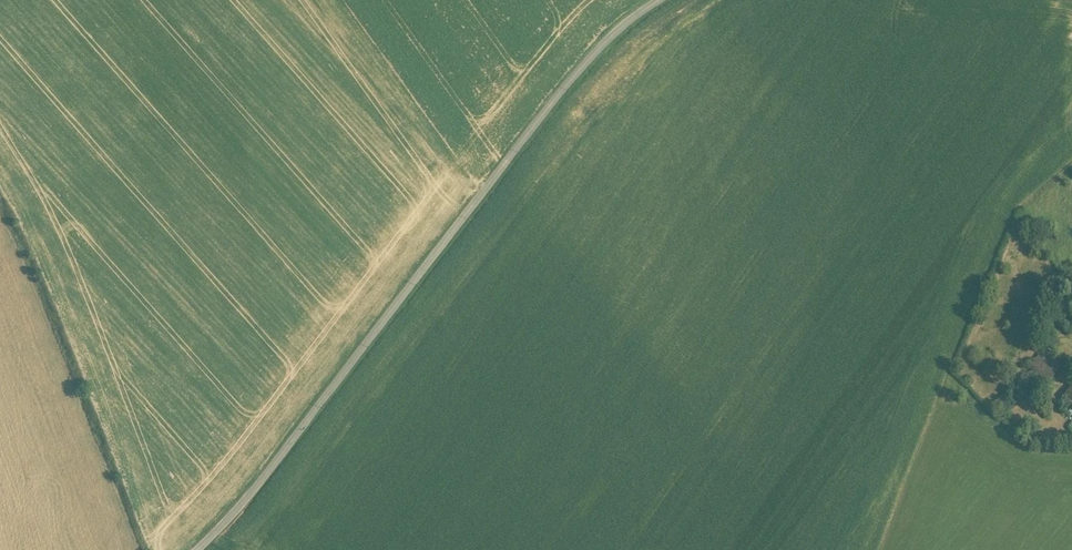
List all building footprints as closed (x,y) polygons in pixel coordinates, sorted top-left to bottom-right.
[(1047,386),(1039,378),(1034,384),(1042,391),(1047,386)] [(1062,399),(1071,407),(1071,388),(1062,399)]
